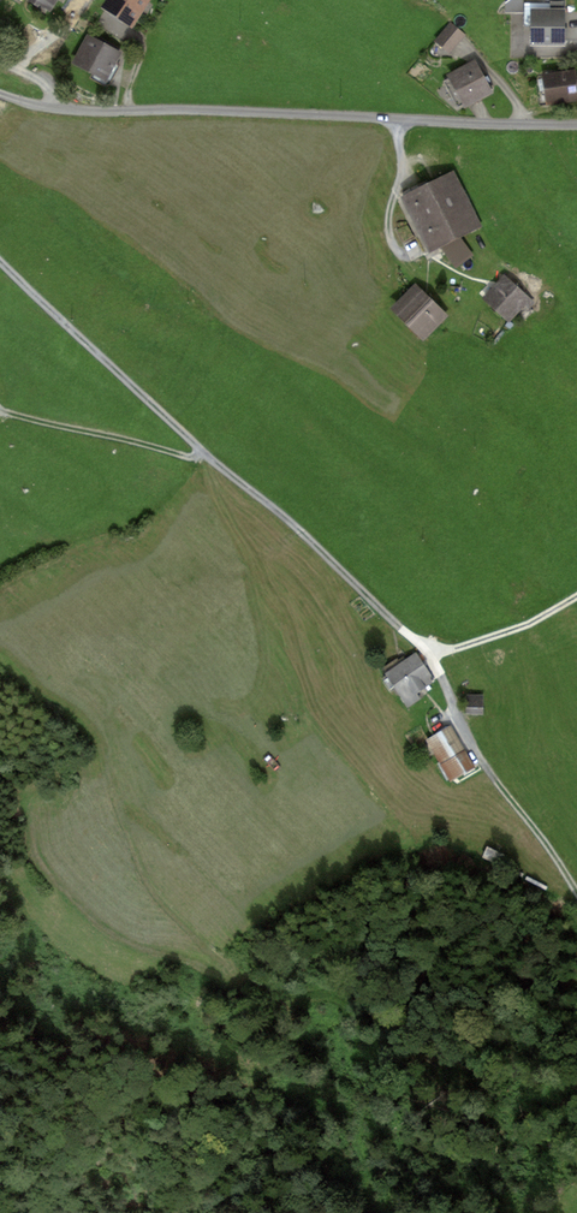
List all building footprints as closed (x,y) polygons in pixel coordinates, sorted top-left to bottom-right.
[(38,7),(40,4),(50,10),(57,0),(27,0),(38,7)] [(101,8),(132,28),(150,0),(107,0),(101,8)] [(563,10),(532,9),(531,43),(563,43),(563,10)] [(450,27),(437,44),(451,55),(464,38),(450,27)] [(122,52),(88,34),(73,63),(107,81),(122,52)] [(476,64),(447,78),(463,111),(492,96),(476,64)] [(575,74),(544,79),(548,107),(576,102),(576,84),(575,74)] [(455,175),(404,199),(429,252),(441,247),(456,268),(473,256),(461,237),(479,229),(455,175)] [(504,274),(482,299),(508,322),(525,304),(530,308),(536,302),(504,274)] [(416,284),(392,309),(424,341),(449,316),(416,284)] [(416,652),(386,673),(407,708),(429,693),(425,687),(435,680),(416,652)] [(483,695),(467,695),(467,714),(483,714),(483,695)] [(451,724),(426,740),(451,781),(476,766),(451,724)] [(508,860),(480,847),(469,871),(496,884),(508,860)]
